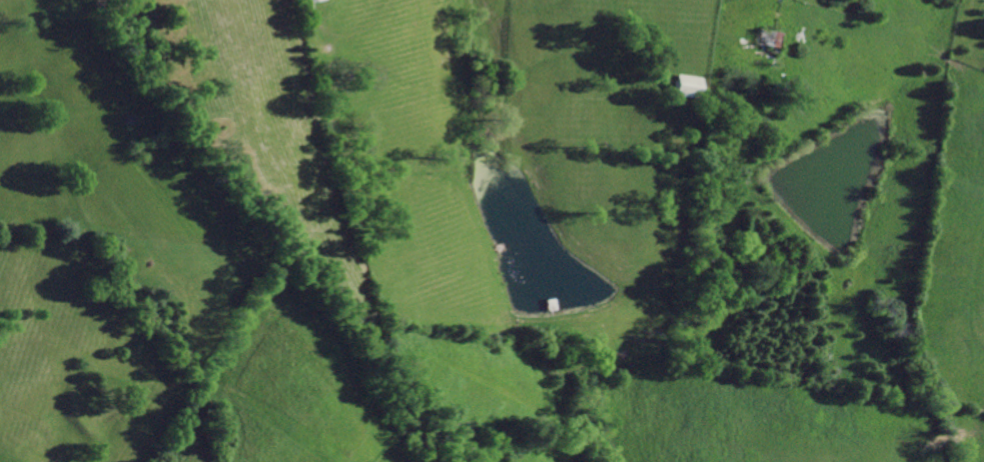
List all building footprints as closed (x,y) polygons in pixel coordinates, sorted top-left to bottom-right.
[(761,25),(757,45),(781,49),(785,30),(761,25)] [(679,70),(676,99),(702,102),(706,74),(679,70)]
